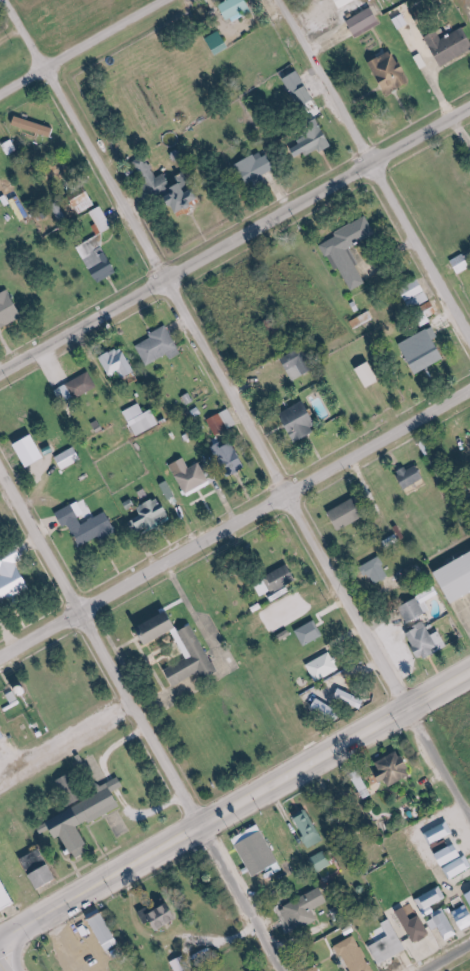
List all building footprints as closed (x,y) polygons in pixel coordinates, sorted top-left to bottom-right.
[(229,22),(255,13),(250,0),(231,0),(223,3),(229,22)] [(345,8),(361,0),(340,0),(345,8)] [(383,27),(376,8),(350,18),(357,37),(383,27)] [(469,27),(444,39),(441,32),(429,37),(443,66),(469,53),(469,30),(469,27)] [(232,49),(223,31),(207,39),(216,57),(232,49)] [(405,65),(401,66),(396,53),(376,61),(389,95),(413,86),(405,65)] [(318,102),(304,71),(288,79),(302,109),(318,102)] [(54,138),(57,129),(19,116),(15,125),(54,138)] [(335,144),(328,127),(294,143),(302,160),(335,144)] [(20,150),(14,140),(4,145),(10,156),(20,150)] [(279,169),(271,150),(240,165),(250,186),(268,177),(267,175),(279,169)] [(137,160),(155,200),(169,194),(175,206),(179,204),(184,214),(206,204),(191,171),(170,181),(167,174),(158,178),(147,155),(137,160)] [(97,205),(90,190),(73,198),(80,213),(97,205)] [(97,236),(114,227),(103,206),(91,212),(96,224),(92,226),(97,236)] [(378,235),(370,216),(336,231),(338,237),(324,244),(336,270),(342,267),(353,291),(368,284),(352,246),(378,235)] [(95,283),(118,274),(102,235),(79,244),(95,283)] [(460,274),(469,269),(469,258),(467,253),(452,260),(460,274)] [(412,308),(432,302),(425,281),(405,287),(412,308)] [(26,319),(14,292),(0,298),(0,330),(26,319)] [(356,328),(374,319),(370,312),(352,321),(356,328)] [(138,346),(148,366),(172,354),(174,358),(183,353),(169,325),(151,334),(153,338),(138,346)] [(421,374),(451,355),(433,327),(403,345),(421,374)] [(113,375),(121,371),(125,380),(139,372),(125,347),(104,358),(113,375)] [(316,370),(306,349),(285,359),(295,380),(316,370)] [(363,368),(370,388),(384,383),(376,363),(363,368)] [(57,389),(64,405),(100,388),(92,372),(57,389)] [(318,436),(315,426),(319,424),(313,402),(287,409),(296,442),(318,436)] [(161,426),(155,410),(146,413),(142,404),(127,410),(136,435),(161,426)] [(238,427),(232,410),(209,418),(215,435),(238,427)] [(228,447),(225,442),(216,447),(230,477),(250,468),(238,442),(228,447)] [(84,461),(79,447),(59,455),(65,469),(84,461)] [(174,465),(188,495),(213,483),(204,462),(190,468),(186,459),(174,465)] [(408,489),(428,479),(419,463),(400,473),(408,489)] [(369,516),(359,497),(333,512),(343,531),(369,516)] [(141,507),(144,516),(131,521),(136,535),(162,525),(160,520),(172,516),(165,498),(141,507)] [(58,512),(64,528),(73,524),(81,547),(119,533),(111,512),(87,521),(80,503),(58,512)] [(30,577),(20,564),(25,559),(22,551),(16,556),(11,550),(0,554),(0,567),(4,576),(0,577),(0,595),(4,604),(14,599),(23,593),(34,588),(30,577)] [(381,583),(392,578),(383,557),(372,562),(381,583)] [(458,603),(469,597),(469,557),(442,570),(458,603)] [(273,573),(280,590),(301,581),(294,564),(273,573)] [(264,596),(278,589),(273,577),(258,585),(264,596)] [(408,623),(428,615),(422,600),(402,607),(408,623)] [(124,628),(137,651),(161,641),(173,660),(154,668),(165,687),(192,675),(196,682),(210,675),(172,605),(124,628)] [(299,631),(308,647),(327,636),(319,620),(299,631)] [(407,632),(421,661),(451,647),(443,631),(434,635),(428,622),(407,632)] [(343,671),(334,653),(310,664),(318,682),(343,671)] [(366,710),(370,700),(344,689),(340,698),(366,710)] [(317,708),(338,720),(343,711),(322,699),(317,708)] [(378,759),(384,782),(391,780),(392,784),(415,778),(408,752),(378,759)] [(103,767),(90,767),(90,779),(102,779),(103,767)] [(59,780),(70,806),(78,803),(77,799),(86,795),(76,773),(59,780)] [(354,777),(362,793),(370,789),(362,773),(354,777)] [(53,819),(76,860),(95,849),(83,829),(125,806),(117,792),(127,786),(123,779),(53,819)] [(296,816),(309,848),(325,842),(311,809),(296,816)] [(432,845),(456,834),(451,822),(426,832),(432,845)] [(240,844),(256,877),(282,864),(267,832),(240,844)] [(463,844),(439,855),(451,879),(469,870),(469,858),(463,844)] [(311,859),(319,872),(333,864),(326,851),(311,859)] [(44,890),(62,883),(51,858),(39,863),(41,869),(36,871),(44,890)] [(7,867),(0,870),(0,890),(10,912),(25,906),(7,867)] [(418,899),(434,931),(442,927),(448,940),(458,935),(445,908),(437,912),(434,906),(449,899),(443,887),(418,899)] [(321,921),(316,910),(331,903),(325,889),(284,906),(295,932),(321,921)] [(162,932),(187,919),(176,898),(142,916),(147,925),(156,920),(162,932)] [(454,912),(464,931),(469,928),(469,904),(454,912)] [(399,912),(416,944),(432,935),(422,915),(414,919),(407,907),(399,912)] [(90,915),(108,951),(121,945),(104,909),(90,915)] [(382,965),(409,950),(393,922),(385,927),(390,936),(371,947),(382,965)] [(359,935),(340,945),(352,970),(376,970),(359,935)] [(192,969),(185,956),(173,962),(178,970),(189,970),(192,969)]
